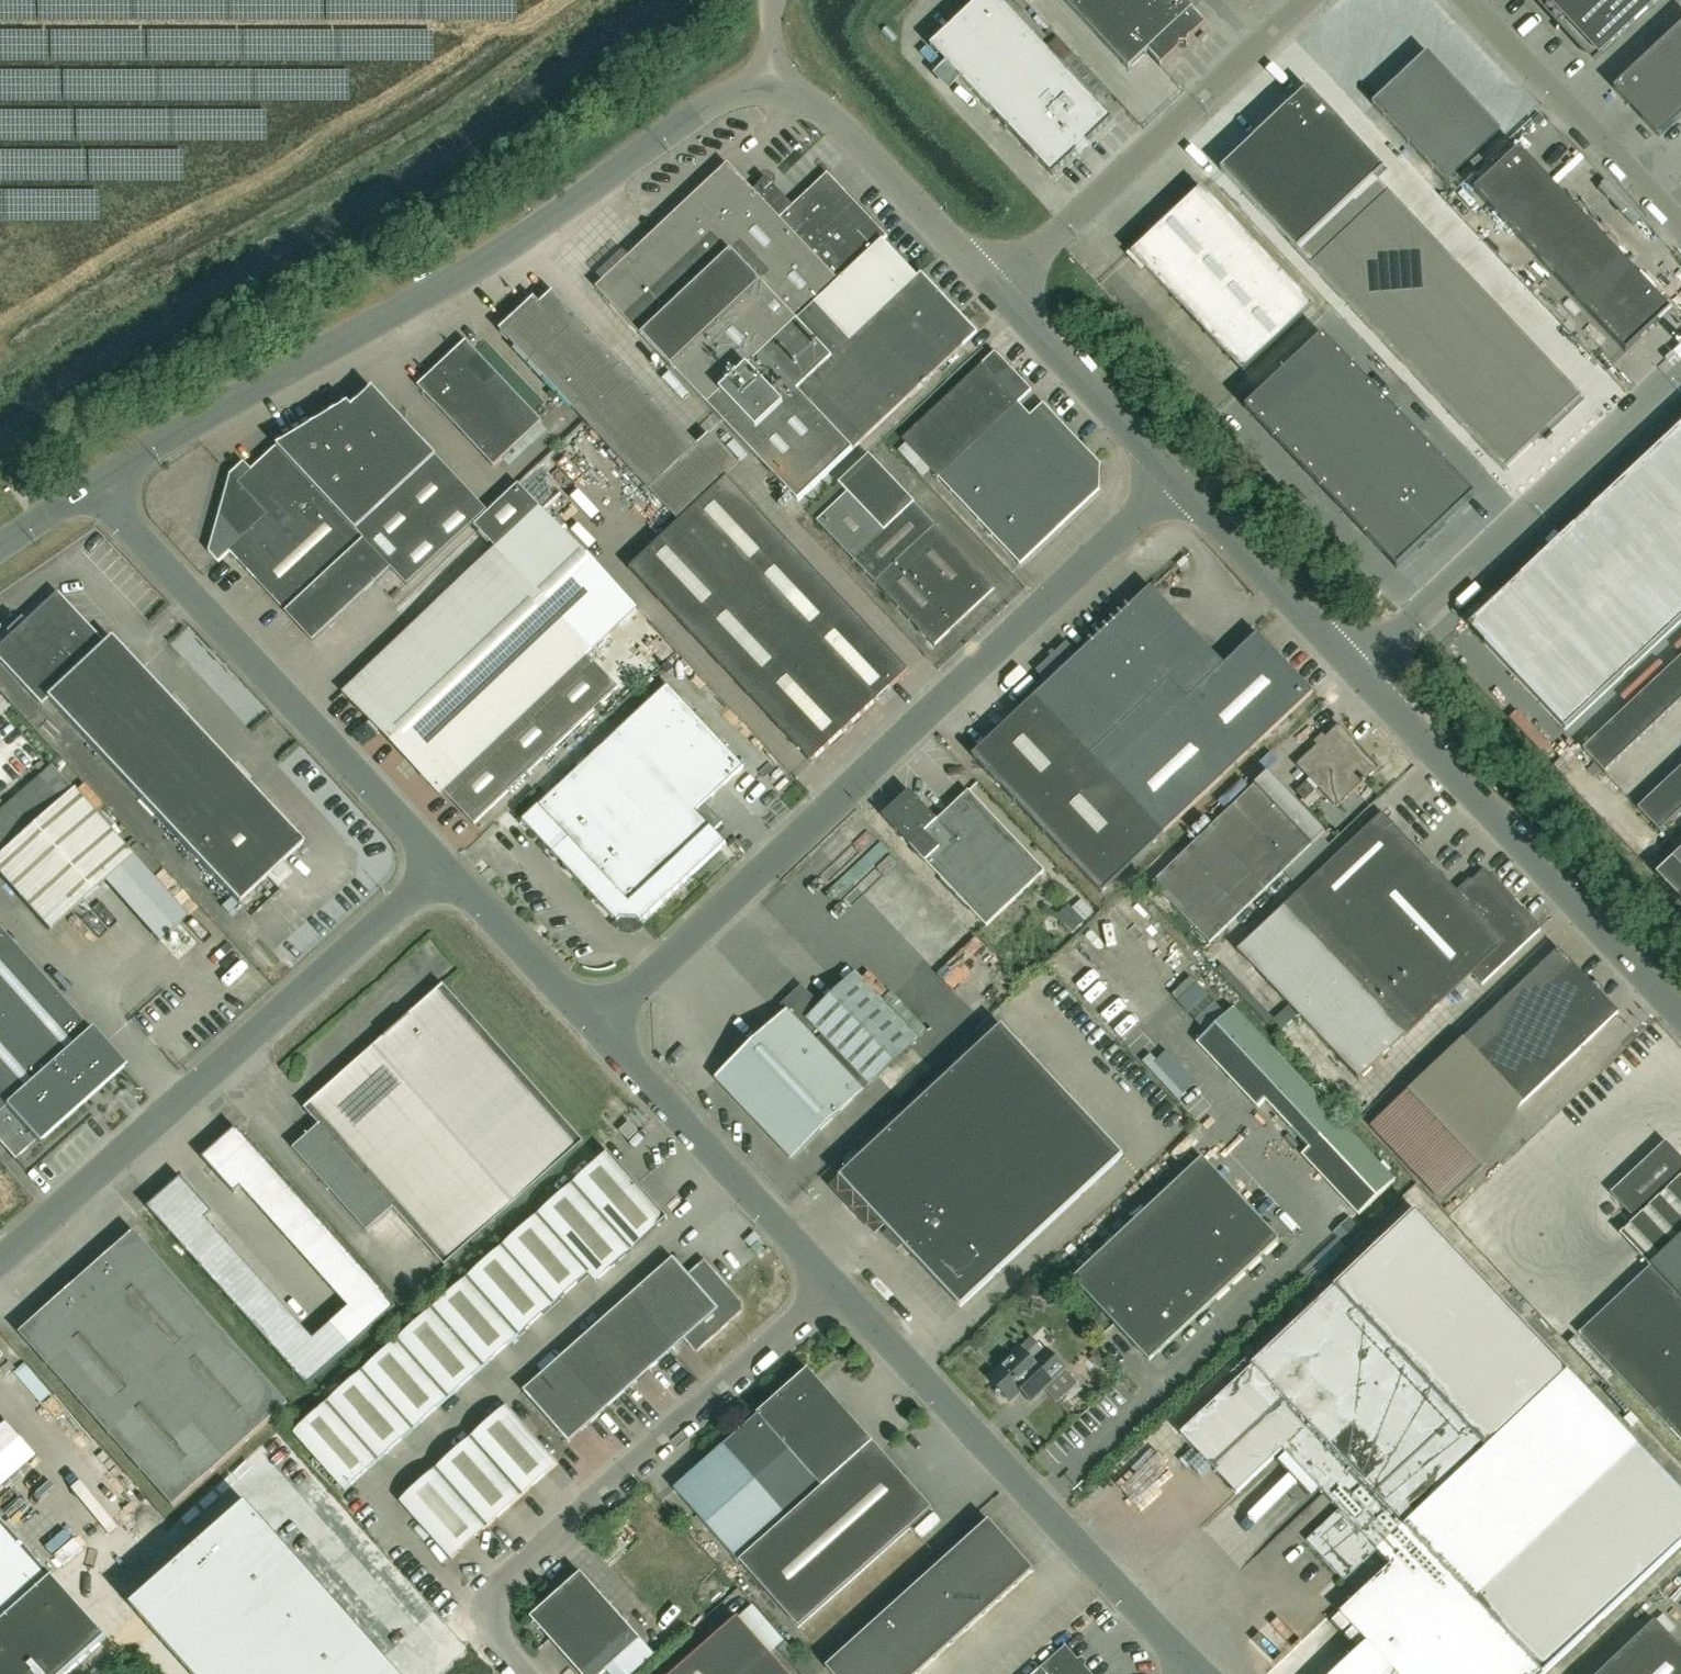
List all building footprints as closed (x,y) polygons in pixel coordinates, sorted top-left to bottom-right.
[(962,79),(1052,176),(1112,120),(999,0),(980,0),(931,46),(962,79)] [(1176,52),(1177,51),(1178,49),(1179,48),(1179,46),(1179,44),(1186,45),(1186,46),(1187,48),(1188,47),(1188,46),(1188,45),(1188,43),(1188,42),(1189,40),(1190,39),(1207,23),(1206,22),(1205,23),(1192,10),(1194,8),(1186,0),(1072,0),(1068,4),(1065,0),(1063,0),(1128,70),(1148,52),(1160,65),(1159,66),(1160,67),(1176,52)] [(1545,0),(1544,1),(1545,3),(1546,2),(1553,9),(1552,10),(1553,11),(1554,10),(1576,33),(1575,34),(1576,36),(1577,35),(1584,42),(1583,43),(1584,44),(1585,43),(1595,53),(1594,54),(1598,58),(1660,0),(1545,0)] [(1659,137),(1680,117),(1680,25),(1613,88),(1659,137)] [(1373,105),(1446,182),(1501,131),(1428,53),(1373,105)] [(1308,88),(1221,170),(1223,172),(1297,250),(1296,250),(1341,298),(1504,471),(1581,399),(1418,226),(1374,179),(1384,169),(1323,104),(1308,88)] [(1519,149),(1474,191),(1626,352),(1670,310),(1519,149)] [(596,288),(716,416),(891,250),(883,241),(887,237),(844,192),(839,197),(822,179),(792,207),(783,198),(782,197),(781,196),(779,195),(778,194),(776,194),(775,195),(773,195),(772,196),(771,197),(766,191),(773,185),(766,178),(753,191),(728,164),(596,288)] [(1243,372),(1313,306),(1202,188),(1132,254),(1243,372)] [(917,278),(891,250),(716,416),(798,502),(977,333),(921,274),(917,278)] [(647,489),(696,444),(552,290),(539,302),(534,297),(522,308),(517,305),(515,305),(508,312),(508,315),(511,319),(498,330),(647,489)] [(1300,388),(1338,352),(1323,335),(1284,371),(1300,388)] [(494,465),(542,420),(466,339),(418,384),(494,465)] [(902,438),(960,499),(1020,563),(1099,488),(1100,463),(1043,402),(1017,426),(1004,413),(1030,389),(995,351),(902,438)] [(1315,404),(1354,368),(1338,352),(1300,388),(1315,404)] [(1354,368),(1315,404),(1330,420),(1369,383),(1354,368)] [(1300,388),(1284,371),(1245,408),(1261,425),(1300,388)] [(1330,420),(1346,436),(1384,400),(1369,383),(1330,420)] [(372,387),(360,399),(352,406),(348,402),(277,445),(355,531),(435,456),(372,387)] [(1261,425),(1276,441),(1315,404),(1300,388),(1261,425)] [(1399,416),(1384,400),(1346,436),(1361,452),(1399,416)] [(1315,404),(1276,441),(1291,457),(1330,420),(1315,404)] [(1376,468),(1414,432),(1399,416),(1361,452),(1376,468)] [(1346,436),(1330,420),(1291,457),(1307,473),(1346,436)] [(1680,620),(1680,426),(1468,626),(1565,729),(1680,620)] [(1414,432),(1376,468),(1391,484),(1429,448),(1414,432)] [(696,444),(647,489),(646,491),(676,523),(630,566),(810,759),(908,668),(728,476),(737,466),(708,435),(696,444)] [(1346,436),(1307,473),(1322,489),(1361,452),(1346,436)] [(209,552),(219,562),(229,552),(310,641),(389,569),(355,531),(277,445),(239,481),(231,474),(230,475),(209,552)] [(1444,464),(1429,448),(1391,484),(1406,500),(1444,464)] [(840,480),(848,489),(817,518),(934,642),(995,586),(913,499),(869,450),(840,480)] [(1376,468),(1361,452),(1322,489),(1337,505),(1376,468)] [(1233,471),(1235,469),(1240,464),(1233,456),(1226,463),(1233,471)] [(1406,500),(1367,537),(1397,568),(1474,495),(1445,464),(1406,500)] [(1352,521),(1391,484),(1376,468),(1337,505),(1352,521)] [(475,526),(496,548),(344,694),(440,795),(443,792),(475,825),(620,686),(589,654),(638,608),(519,484),(475,526)] [(1406,500),(1391,484),(1352,521),(1367,537),(1406,500)] [(1067,641),(1050,658),(1037,670),(1049,683),(973,755),(1100,891),(1314,690),(1259,632),(1224,665),(1151,587),(1080,654),(1067,641)] [(301,843),(108,637),(102,644),(54,593),(0,644),(0,663),(39,705),(46,698),(238,902),(301,843)] [(1680,700),(1680,657),(1583,749),(1604,772),(1680,700)] [(668,686),(523,822),(617,923),(621,918),(637,919),(641,923),(726,844),(710,827),(695,812),(743,767),(668,686)] [(1351,794),(1380,766),(1340,724),(1300,763),(1329,794),(1341,783),(1351,794)] [(4,877),(21,897),(49,929),(51,927),(100,884),(102,882),(131,857),(71,789),(69,790),(48,766),(0,808),(0,873),(4,877)] [(1680,811),(1680,768),(1638,808),(1659,831),(1680,811)] [(1269,769),(1255,782),(1153,880),(1210,940),(1326,829),(1269,769)] [(986,925),(1045,870),(969,790),(938,819),(910,789),(883,815),(986,925)] [(1541,928),(1485,868),(1460,892),(1383,811),(1238,949),(1360,1077),(1472,971),(1483,982),(1541,928)] [(1656,874),(1680,901),(1680,851),(1656,874)] [(198,863),(191,870),(211,892),(219,885),(198,863)] [(807,892),(826,872),(818,864),(799,885),(807,892)] [(1072,934),(1086,921),(1071,906),(1058,918),(1072,934)] [(37,1139),(119,1066),(0,933),(0,1146),(13,1161),(37,1139)] [(1479,1166),(1523,1101),(1619,1011),(1560,949),(1464,1039),(1408,1090),(1369,1127),(1439,1203),(1479,1166)] [(837,1062),(843,1056),(869,1084),(918,1039),(856,972),(821,1005),(802,984),(780,1004),(786,1010),(715,1077),(789,1157),(862,1090),(837,1062)] [(581,1142),(442,985),(304,1108),(321,1126),(295,1149),(366,1230),(392,1207),(444,1265),(581,1142)] [(1235,1007),(1199,1041),(1260,1105),(1267,1099),(1311,1146),(1304,1152),(1361,1212),(1397,1178),(1235,1007)] [(960,1308),(1122,1155),(1001,1025),(839,1177),(960,1308)] [(699,1087),(706,1095),(720,1084),(714,1076),(699,1087)] [(627,1141),(637,1132),(628,1122),(618,1131),(627,1141)] [(236,1128),(202,1158),(206,1162),(234,1194),(241,1187),(349,1308),(330,1325),(351,1348),(397,1307),(240,1133),(236,1128)] [(1680,1173),(1680,1155),(1665,1138),(1611,1190),(1636,1216),(1680,1173)] [(638,1185),(608,1151),(538,1214),(567,1247),(638,1185)] [(1203,1160),(1072,1281),(1149,1363),(1279,1242),(1203,1160)] [(147,1208),(149,1210),(307,1387),(351,1348),(330,1325),(314,1340),(206,1219),(213,1213),(184,1181),(181,1177),(155,1201),(147,1208)] [(667,1218),(638,1185),(567,1247),(589,1272),(589,1273),(596,1281),(667,1218)] [(1333,1673),(1543,1673),(1680,1545),(1680,1492),(1639,1447),(1569,1371),(1416,1210),(1252,1365),(1253,1366),(1181,1434),(1236,1492),(1282,1449),(1339,1509),(1307,1540),(1344,1580),(1376,1551),(1390,1565),(1339,1613),(1366,1642),(1333,1673)] [(589,1272),(567,1247),(538,1214),(502,1246),(554,1304),(589,1273),(589,1272)] [(133,1231),(74,1283),(230,1455),(287,1405),(133,1231)] [(1649,1266),(1580,1331),(1680,1437),(1680,1236),(1649,1266)] [(554,1304),(502,1246),(467,1277),(519,1335),(554,1304)] [(523,1391),(568,1443),(685,1340),(696,1354),(740,1315),(741,1313),(742,1310),(742,1307),(741,1302),(704,1262),(688,1276),(672,1259),(523,1391)] [(467,1277),(432,1308),(484,1366),(519,1335),(467,1277)] [(230,1455),(74,1283),(18,1334),(171,1507),(230,1455)] [(484,1366),(432,1308),(397,1339),(449,1397),(484,1366)] [(397,1339),(362,1371),(414,1429),(449,1397),(397,1339)] [(1042,1354),(1032,1363),(1019,1348),(987,1378),(997,1389),(996,1394),(1002,1400),(1007,1399),(1009,1402),(1020,1392),(1030,1403),(1044,1390),(1065,1370),(1054,1359),(1049,1353),(1043,1353),(1042,1354)] [(326,1402),(378,1460),(414,1429),(362,1371),(326,1402)] [(809,1372),(793,1386),(674,1490),(737,1562),(740,1560),(799,1628),(933,1513),(873,1443),(822,1386),(809,1372)] [(344,1491),(378,1460),(326,1402),(293,1432),(344,1491)] [(470,1438),(521,1496),(557,1465),(506,1407),(470,1438)] [(435,1469),(486,1528),(521,1496),(470,1438),(435,1469)] [(486,1528),(435,1469),(399,1501),(450,1559),(486,1528)] [(131,1606),(136,1612),(154,1632),(191,1673),(398,1673),(397,1673),(246,1503),(193,1550),(131,1606)] [(106,1638),(52,1577),(0,1519),(0,1673),(65,1673),(106,1638)] [(989,1521),(972,1536),(1017,1585),(1033,1570),(989,1521)] [(956,1550),(1001,1600),(1017,1585),(972,1536),(956,1550)] [(940,1565),(984,1614),(1001,1600),(956,1550),(940,1565)] [(984,1614),(940,1565),(924,1580),(968,1629),(984,1614)] [(639,1641),(580,1574),(529,1618),(578,1673),(602,1673),(639,1641)] [(907,1594),(952,1644),(968,1629),(924,1580),(907,1594)] [(891,1609),(936,1658),(952,1644),(907,1594),(891,1609)] [(875,1623),(920,1673),(936,1658),(891,1609),(875,1623)] [(737,1617),(673,1673),(787,1673),(737,1617)] [(1655,1619),(1598,1673),(1680,1673),(1680,1647),(1655,1619)] [(875,1623),(859,1638),(891,1673),(918,1673),(920,1673),(875,1623)] [(843,1653),(862,1673),(891,1673),(859,1638),(843,1653)] [(1077,1661),(1078,1659),(1065,1645),(1033,1673),(1088,1673),(1077,1661)] [(843,1653),(826,1668),(832,1673),(862,1673),(843,1653)]
